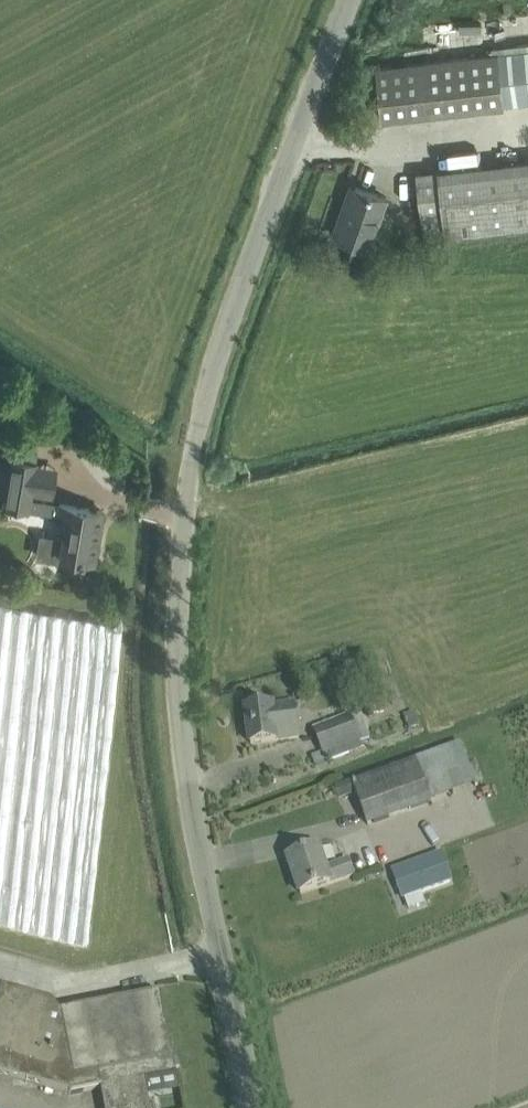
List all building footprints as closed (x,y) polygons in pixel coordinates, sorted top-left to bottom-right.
[(377,67),(383,118),(527,102),(527,50),(377,67)] [(527,229),(527,161),(416,173),(422,217),(443,215),(446,238),(527,229)] [(387,197),(377,193),(356,186),(345,217),(341,216),(335,235),(370,247),(387,197)] [(11,459),(3,506),(28,510),(30,499),(31,494),(36,463),(30,462),(28,462),(19,460),(17,460),(11,459)] [(102,511),(30,499),(28,510),(57,515),(57,519),(66,521),(63,539),(58,538),(54,559),(76,563),(76,558),(94,561),(102,511)] [(273,706),(247,709),(251,744),(277,741),(277,740),(299,737),(295,704),(273,706)] [(359,711),(312,727),(321,752),(312,755),(316,766),(363,749),(361,744),(369,742),(359,711)] [(417,760),(353,783),(356,789),(368,824),(432,802),(417,760)] [(353,781),(335,788),(338,796),(356,789),(353,783),(353,781)] [(319,848),(294,856),(289,858),(301,894),(353,876),(348,861),(326,868),(319,848)] [(441,854),(393,871),(403,898),(451,881),(441,854)] [(0,986),(0,1073),(71,1093),(100,1088),(104,1107),(149,1107),(144,1079),(175,1073),(174,1067),(179,1066),(177,1058),(173,1059),(159,991),(59,1011),(50,1000),(0,986)]
